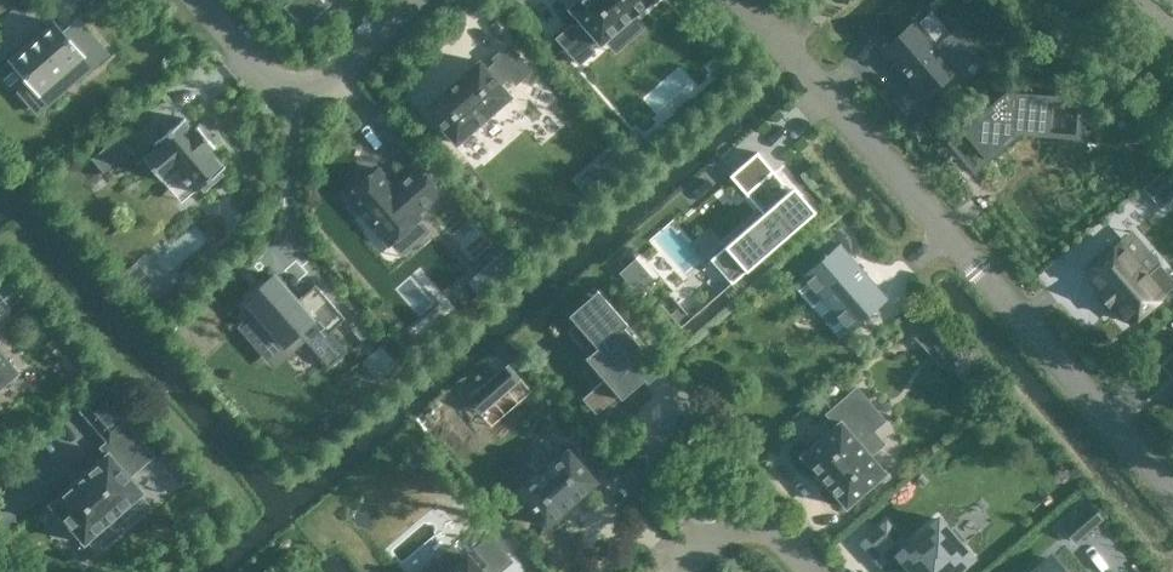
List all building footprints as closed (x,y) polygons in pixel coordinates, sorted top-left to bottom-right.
[(285,6),(306,31),(336,5),(332,0),(291,0),(285,6)] [(557,37),(579,63),(593,51),(589,46),(596,40),(600,44),(650,0),(577,0),(569,7),(580,21),(573,27),(571,25),(557,37)] [(53,20),(9,59),(28,80),(39,93),(80,56),(90,67),(107,53),(78,19),(63,32),(53,20)] [(914,20),(881,49),(923,97),(956,68),(953,66),(976,47),(957,26),(936,45),(914,20)] [(479,60),(425,107),(456,143),(510,95),(500,84),(508,76),(515,83),(530,70),(508,45),(493,57),(496,61),(487,69),(479,60)] [(1006,91),(962,130),(986,158),(1018,130),(1060,133),(1063,96),(1006,91)] [(144,156),(142,157),(162,180),(163,179),(162,178),(176,166),(184,177),(183,178),(187,183),(188,182),(194,189),(195,191),(200,186),(203,191),(223,174),(219,170),(224,166),(223,164),(223,165),(209,149),(213,146),(213,147),(214,146),(197,126),(196,127),(193,130),(184,119),(184,118),(183,117),(155,141),(156,143),(156,142),(159,144),(144,157),(144,156)] [(118,135),(92,157),(106,174),(132,152),(118,135)] [(757,151),(729,175),(747,194),(774,170),(757,151)] [(377,168),(345,195),(388,244),(420,217),(417,213),(441,192),(417,165),(394,186),(377,168)] [(793,186),(711,258),(733,282),(815,210),(793,186)] [(840,242),(801,275),(849,331),(888,297),(840,242)] [(1086,270),(1102,288),(1098,292),(1111,307),(1115,303),(1131,321),(1172,285),(1172,280),(1159,264),(1146,276),(1118,243),(1086,270)] [(502,247),(476,270),(489,285),(516,262),(502,247)] [(639,251),(625,261),(643,284),(656,274),(639,251)] [(0,278),(0,324),(30,298),(7,272),(0,278)] [(262,275),(240,294),(255,311),(241,324),(261,347),(275,334),(290,350),(303,338),(329,366),(347,350),(330,331),(344,318),(315,284),(296,300),(274,275),(267,281),(262,275)] [(694,312),(673,288),(662,298),(683,322),(694,312)] [(604,298),(576,323),(596,346),(587,354),(607,376),(582,398),(596,413),(597,412),(596,410),(620,390),(624,395),(644,378),(648,382),(662,370),(624,326),(627,323),(604,298)] [(934,320),(917,334),(929,347),(945,333),(934,320)] [(367,353),(379,373),(397,362),(385,342),(367,353)] [(15,372),(16,373),(18,371),(16,369),(15,369),(0,351),(0,385),(15,372)] [(1164,364),(1172,374),(1172,356),(1164,364)] [(106,453),(49,503),(84,542),(97,531),(107,543),(140,515),(129,503),(142,491),(128,475),(153,455),(128,424),(134,419),(108,387),(80,410),(107,442),(101,447),(106,453)] [(837,426),(801,454),(845,505),(886,473),(870,454),(883,443),(856,409),(867,399),(856,387),(826,413),(837,426)] [(568,448),(517,493),(546,525),(597,481),(568,448)] [(1090,505),(1064,528),(1075,541),(1101,518),(1090,505)] [(897,553),(913,571),(955,571),(973,556),(938,518),(897,553)] [(886,522),(863,542),(881,562),(903,542),(886,522)] [(495,571),(496,571),(498,571),(512,560),(489,535),(475,548),(489,564),(482,570),(467,554),(463,557),(452,545),(435,560),(446,571),(494,571),(495,571)] [(1051,558),(1035,571),(1064,571),(1051,558)]
